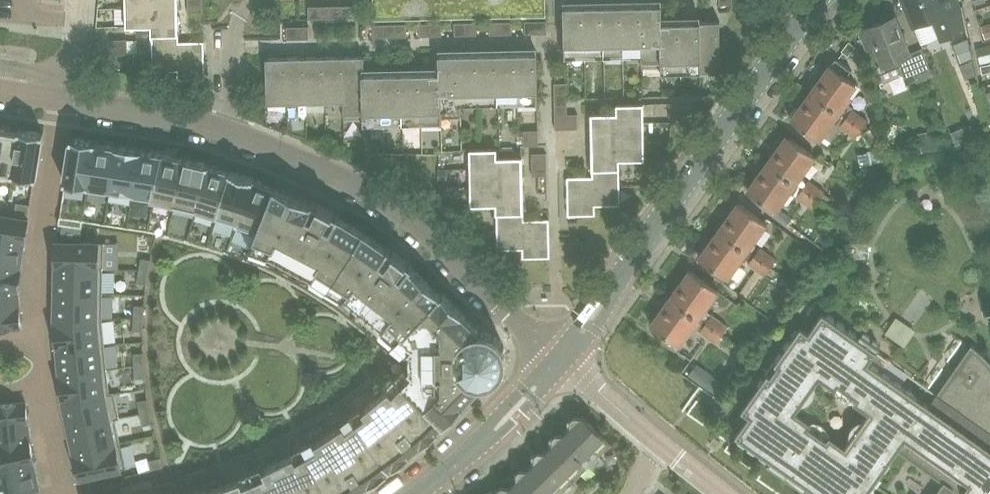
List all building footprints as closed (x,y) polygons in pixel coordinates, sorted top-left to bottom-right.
[(178,0),(126,0),(126,7),(152,7),(152,16),(178,16),(178,0)] [(203,0),(188,0),(188,12),(203,12),(203,0)] [(373,21),(547,18),(546,0),(372,0),(373,21)] [(956,0),(904,0),(914,25),(933,18),(942,40),(964,31),(961,10),(956,0)] [(661,67),(661,74),(720,73),(721,73),(720,21),(719,21),(663,22),(663,20),(662,4),(574,6),(564,6),(565,58),(642,56),(642,68),(661,67)] [(353,18),(352,5),(308,6),(309,19),(353,18)] [(178,33),(178,16),(152,16),(152,7),(126,7),(126,26),(151,26),(152,34),(179,34),(179,33),(178,33)] [(910,53),(895,16),(861,30),(868,47),(876,44),(884,64),(877,66),(883,83),(903,75),(907,85),(933,74),(922,48),(910,53)] [(512,33),(512,21),(490,22),(490,34),(512,33)] [(547,34),(547,21),(525,22),(525,34),(547,34)] [(477,35),(477,22),(455,22),(455,35),(477,35)] [(442,35),(442,23),(420,23),(420,36),(442,35)] [(407,36),(406,24),(373,25),(373,37),(407,36)] [(981,27),(985,39),(989,38),(989,24),(981,27)] [(309,39),(309,26),(286,26),(287,39),(309,39)] [(179,42),(179,34),(152,34),(152,35),(152,52),(178,52),(178,61),(204,60),(204,41),(203,41),(179,42)] [(128,53),(127,38),(112,39),(112,54),(119,53),(128,53)] [(973,60),(968,38),(954,44),(961,64),(973,60)] [(848,41),(841,51),(848,56),(855,46),(848,41)] [(977,48),(981,64),(989,61),(989,56),(987,45),(977,48)] [(205,79),(204,60),(178,61),(178,52),(152,52),(153,71),(178,71),(178,80),(205,79)] [(363,119),(363,125),(443,123),(442,117),(462,117),(461,105),(538,103),(537,52),(439,54),(439,65),(439,72),(364,74),(364,67),(364,56),(266,58),(267,103),(344,101),(344,119),(363,119)] [(835,58),(824,74),(850,92),(857,83),(847,76),(852,70),(835,58)] [(981,66),(983,74),(989,73),(989,64),(981,66)] [(850,92),(824,74),(813,89),(842,109),(850,97),(848,96),(850,92)] [(567,98),(567,83),(566,83),(554,83),(555,105),(567,105),(567,98)] [(842,109),(813,89),(802,104),(831,124),(842,109)] [(592,114),(592,132),(618,132),(618,122),(644,122),(644,103),(617,104),(617,113),(592,114)] [(831,124),(802,104),(791,119),(820,139),(831,124)] [(846,117),(862,129),(869,120),(853,108),(846,117)] [(578,129),(578,114),(555,115),(555,129),(578,129)] [(856,138),(862,129),(846,117),(840,126),(856,138)] [(645,140),(644,122),(618,122),(618,132),(592,132),(593,150),(618,150),(618,140),(645,140)] [(972,129),(970,125),(952,132),(956,144),(984,133),(981,126),(972,129)] [(19,131),(18,131),(0,128),(0,176),(11,178),(11,179),(12,179),(19,131)] [(36,178),(43,133),(18,129),(18,131),(19,131),(12,179),(33,182),(35,182),(36,178)] [(933,129),(917,134),(922,151),(937,147),(933,129)] [(539,145),(539,130),(524,130),(524,146),(525,146),(539,145)] [(815,156),(787,136),(777,150),(805,170),(815,156)] [(89,185),(95,143),(95,141),(71,137),(64,182),(65,182),(60,216),(60,215),(59,223),(82,227),(83,221),(89,186),(89,185)] [(645,159),(645,140),(618,140),(618,150),(593,150),(593,166),(593,168),(592,168),(620,168),(620,159),(645,159)] [(110,189),(117,146),(115,146),(95,143),(89,185),(89,186),(83,221),(104,224),(110,189)] [(126,228),(132,192),(139,150),(117,146),(110,189),(104,224),(126,228)] [(522,158),(522,157),(497,157),(497,149),(470,149),(470,168),(497,168),(497,176),(523,176),(522,158)] [(147,231),(154,195),(161,154),(140,150),(139,150),(132,192),(126,228),(147,231)] [(805,170),(777,150),(767,163),(795,183),(805,170)] [(547,176),(547,153),(532,154),(532,158),(533,176),(547,176)] [(167,236),(176,201),(185,159),(184,158),(184,159),(162,154),(161,154),(154,195),(147,231),(167,236)] [(188,241),(197,206),(197,205),(208,166),(209,164),(185,159),(176,201),(167,236),(188,241)] [(795,183),(767,163),(758,176),(786,197),(795,183)] [(216,217),(230,171),(229,171),(209,164),(208,166),(197,205),(197,206),(188,241),(207,247),(216,217)] [(523,194),(523,176),(497,176),(497,168),(470,168),(471,186),(497,186),(497,194),(523,194)] [(620,169),(620,168),(592,168),(592,177),(568,177),(568,196),(594,195),(594,186),(620,186),(619,169),(620,169)] [(236,223),(252,178),(230,171),(216,217),(207,247),(226,253),(234,227),(236,223)] [(786,197),(758,176),(747,191),(775,211),(786,197)] [(250,248),(255,235),(261,220),(272,191),(274,187),(254,179),(254,178),(252,178),(236,223),(234,227),(226,253),(246,260),(247,259),(251,248),(250,248)] [(803,188),(817,199),(824,190),(809,179),(803,188)] [(523,210),(523,194),(497,194),(497,186),(471,186),(471,205),(496,205),(496,212),(524,212),(524,211),(523,211),(523,210)] [(620,205),(620,186),(594,186),(594,195),(568,196),(568,206),(568,215),(596,214),(596,205),(620,205)] [(312,203),(275,187),(274,187),(272,191),(261,220),(255,235),(250,248),(251,248),(247,259),(246,260),(266,268),(284,277),(302,287),(321,298),(363,232),(338,217),(339,215),(313,201),(312,203)] [(811,207),(817,199),(803,188),(796,197),(811,207)] [(28,214),(30,204),(17,202),(15,212),(28,214)] [(738,203),(728,217),(756,237),(766,223),(738,203)] [(524,220),(524,212),(496,212),(496,213),(497,213),(497,230),(523,230),(523,239),(549,238),(549,220),(524,220)] [(787,214),(781,221),(788,226),(794,219),(787,214)] [(28,219),(0,215),(0,239),(24,243),(28,219)] [(756,237),(728,217),(719,230),(747,251),(756,237)] [(550,257),(549,238),(523,239),(523,230),(497,230),(498,249),(523,249),(523,258),(550,257)] [(747,251),(719,230),(709,244),(737,264),(747,251)] [(388,247),(387,248),(363,232),(321,298),(339,311),(354,323),(371,336),(386,350),(441,294),(411,267),(412,265),(388,247)] [(24,243),(0,239),(0,262),(21,265),(24,243)] [(103,267),(104,242),(57,241),(56,241),(55,266),(56,266),(103,267)] [(584,256),(584,241),(569,241),(569,256),(584,256)] [(737,264),(709,244),(699,258),(727,278),(737,264)] [(754,255),(770,267),(776,258),(760,247),(754,255)] [(764,275),(770,267),(754,255),(748,264),(764,275)] [(149,271),(151,259),(141,257),(139,270),(149,271)] [(17,288),(21,265),(0,262),(0,286),(17,288)] [(103,294),(103,267),(56,266),(55,293),(103,294)] [(146,284),(149,271),(139,270),(137,282),(146,284)] [(690,270),(680,284),(708,305),(718,291),(690,270)] [(708,305),(680,284),(670,298),(699,318),(708,305)] [(17,288),(0,286),(0,329),(10,328),(10,327),(21,326),(17,288)] [(102,318),(103,294),(55,293),(55,322),(102,318)] [(441,294),(386,350),(387,351),(387,367),(386,367),(444,424),(466,401),(465,399),(480,385),(480,384),(483,383),(487,383),(491,381),(494,380),(497,378),(499,376),(501,373),(504,369),(505,365),(506,361),(507,357),(506,354),(506,350),(505,347),(503,344),(501,341),(499,339),(496,337),(493,335),(490,333),(486,332),(483,332),(482,332),(479,331),(479,330),(464,316),(465,315),(443,293),(441,294)] [(980,299),(984,319),(989,317),(989,297),(980,299)] [(699,318),(670,298),(661,311),(696,336),(699,331),(716,343),(722,335),(706,323),(705,323),(698,318),(699,318)] [(143,318),(144,305),(134,305),(134,317),(143,318)] [(696,336),(661,311),(651,325),(676,343),(673,347),(683,354),(696,336)] [(880,347),(861,333),(858,337),(823,312),(809,331),(801,326),(775,363),(777,365),(770,374),(768,373),(742,410),(750,415),(736,435),(771,460),(768,464),(805,490),(808,486),(819,493),(855,493),(857,491),(861,493),(867,493),(898,450),(943,482),(935,493),(989,493),(989,361),(984,355),(978,349),(971,345),(929,405),(869,362),(880,347)] [(712,314),(706,323),(722,335),(728,326),(712,314)] [(143,331),(143,318),(134,317),(133,330),(143,331)] [(104,342),(102,318),(55,322),(57,346),(104,342)] [(107,370),(104,342),(57,346),(60,375),(107,370)] [(144,365),(143,352),(133,353),(134,365),(144,365)] [(723,382),(696,363),(688,375),(714,393),(723,382)] [(145,377),(144,365),(134,365),(135,378),(145,377)] [(444,424),(386,367),(366,386),(344,403),(391,468),(394,466),(412,452),(423,443),(439,429),(444,424)] [(109,392),(107,370),(60,375),(62,399),(109,392)] [(120,418),(114,392),(109,392),(62,399),(69,429),(115,419),(120,418)] [(149,411),(147,399),(137,400),(140,413),(149,411)] [(26,402),(15,403),(2,404),(2,405),(0,405),(0,448),(30,441),(30,440),(26,402)] [(320,419),(296,433),(331,493),(352,493),(356,492),(370,483),(391,468),(344,403),(320,419)] [(152,424),(149,411),(140,413),(142,425),(152,424)] [(612,443),(583,415),(582,416),(574,416),(572,418),(572,425),(564,434),(556,433),(554,436),(554,443),(546,451),(538,451),(536,453),(536,461),(528,469),(520,469),(518,471),(518,478),(510,486),(502,485),(491,493),(546,493),(549,491),(552,493),(561,493),(612,443)] [(120,444),(115,419),(69,429),(74,454),(120,444)] [(272,446),(246,457),(261,493),(331,493),(296,433),(272,446)] [(30,441),(0,448),(0,471),(34,463),(34,461),(30,441)] [(126,468),(121,444),(120,444),(74,454),(79,478),(81,478),(126,468)] [(163,466),(161,456),(148,460),(151,469),(163,466)] [(220,467),(194,476),(199,493),(261,493),(246,457),(220,467)] [(34,463),(0,471),(0,493),(6,493),(37,487),(40,487),(34,463)] [(132,491),(122,493),(199,493),(194,476),(132,491)]
